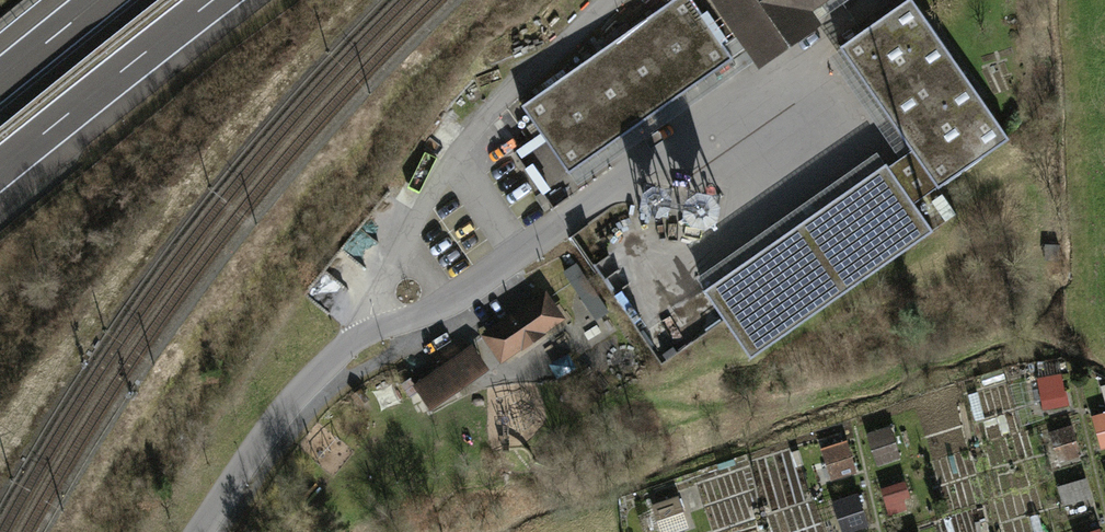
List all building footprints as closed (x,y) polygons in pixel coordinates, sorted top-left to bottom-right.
[(522,110),(567,174),(732,60),(690,0),(680,0),(522,110)] [(760,72),(819,32),(809,17),(834,0),(711,0),(760,72)] [(913,5),(843,53),(939,192),(1009,144),(913,5)] [(881,174),(706,284),(751,355),(925,245),(881,174)] [(549,300),(483,344),(500,369),(566,325),(549,300)] [(474,352),(418,390),(432,410),(488,372),(474,352)] [(1069,409),(1066,376),(1039,379),(1042,412),(1069,409)] [(1104,449),(1104,412),(1092,416),(1100,450),(1104,449)] [(1049,431),(1056,463),(1081,457),(1074,425),(1049,431)] [(875,463),(899,458),(892,426),(868,432),(875,463)] [(830,480),(858,472),(848,439),(821,447),(830,480)] [(1061,506),(1091,503),(1088,480),(1059,484),(1061,506)] [(880,490),(888,513),(914,504),(906,481),(880,490)] [(870,527),(860,493),(832,502),(841,531),(853,531),(870,527)] [(682,496),(652,503),(659,531),(675,531),(689,529),(682,496)]
